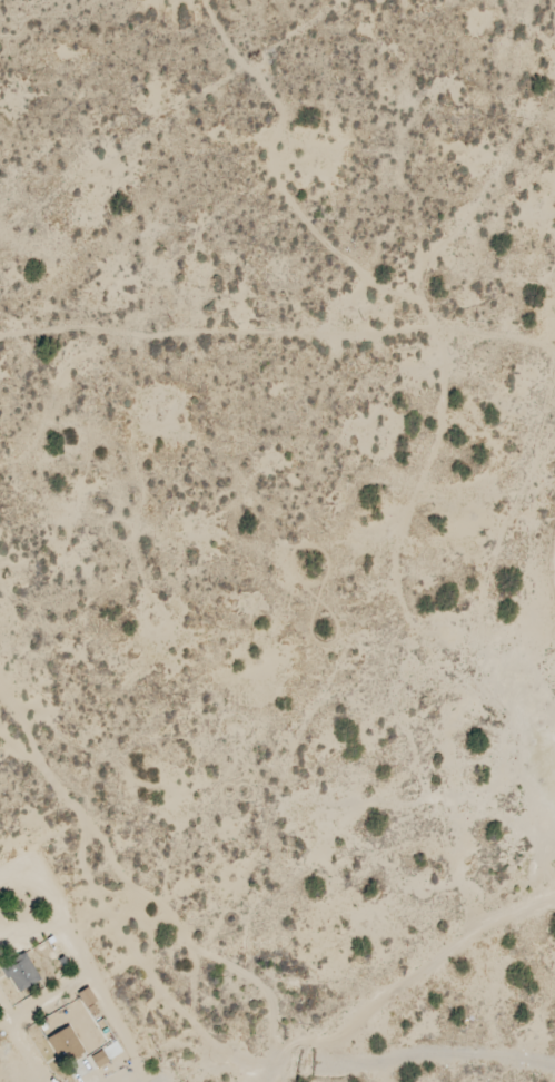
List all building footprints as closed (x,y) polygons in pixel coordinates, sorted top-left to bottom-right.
[(2,964),(15,993),(40,982),(27,953),(2,964)] [(85,1008),(96,1002),(88,988),(77,994),(85,1008)] [(61,1065),(83,1053),(69,1026),(47,1039),(61,1065)] [(109,1063),(102,1051),(90,1057),(97,1069),(109,1063)]
